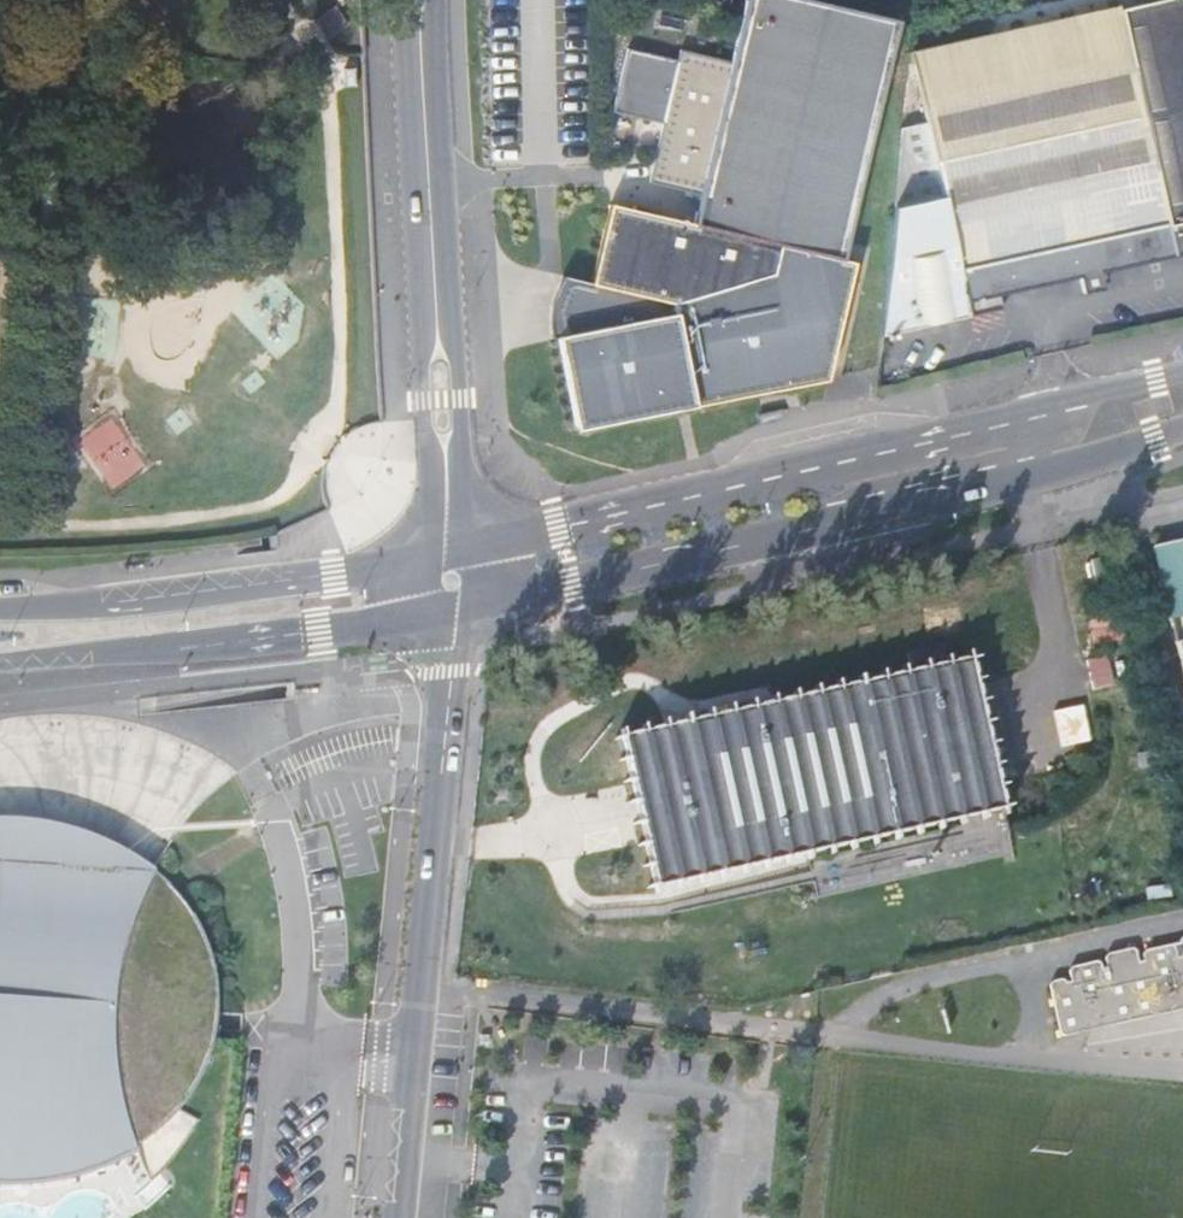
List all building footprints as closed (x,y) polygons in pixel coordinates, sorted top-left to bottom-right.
[(584,427),(772,383),(830,373),(833,370),(839,310),(851,260),(842,259),(897,20),(812,0),(746,0),(732,61),(681,49),(679,58),(630,45),(615,106),(664,118),(650,181),(701,194),(694,224),(611,204),(592,283),(588,284),(591,296),(579,299),(575,333),(562,336),(584,427)] [(925,119),(897,126),(891,206),(882,336),(1002,310),(999,295),(1079,278),(1100,273),(1182,256),(1182,0),(1155,0),(1119,8),(1118,5),(910,52),(925,119)] [(588,284),(592,283),(533,267),(531,271),(522,292),(520,308),(520,323),(523,345),(562,336),(575,333),(579,299),(591,296),(588,284)] [(1100,273),(1079,278),(1083,295),(1103,290),(1100,273)] [(1179,657),(1182,656),(1182,546),(1155,553),(1179,657)] [(644,839),(655,887),(710,875),(963,818),(1004,809),(975,682),(969,658),(919,670),(677,724),(622,737),(633,786),(638,809),(644,839)] [(1103,659),(1086,663),(1095,704),(1113,700),(1103,659)] [(98,838),(31,820),(0,813),(0,915),(37,918),(65,919),(74,910),(83,905),(93,902),(102,903),(112,903),(132,904),(135,897),(142,881),(150,867),(98,838)] [(206,1062),(212,1044),(215,1027),(217,1014),(217,1009),(217,991),(215,973),(211,956),(206,939),(198,923),(189,907),(178,893),(166,880),(150,867),(142,881),(135,897),(132,904),(112,903),(102,903),(93,902),(83,905),(74,910),(65,919),(37,918),(0,915),(0,1178),(47,1177),(80,1168),(111,1156),(140,1139),(167,1118),(176,1108),(189,1093),(198,1078),(206,1062)] [(1081,1019),(1109,1013),(1112,1022),(1114,1024),(1117,1025),(1120,1024),(1150,1017),(1152,1017),(1155,1015),(1156,1011),(1154,1009),(1153,1003),(1182,995),(1182,996),(1182,937),(1179,938),(1174,944),(1167,945),(1148,950),(1145,951),(1143,954),(1143,957),(1144,962),(1139,963),(1136,953),(1134,950),(1131,949),(1127,949),(1112,953),(1109,954),(1106,956),(1105,959),(1107,961),(1109,969),(1103,971),(1101,967),(1100,964),(1097,962),(1093,962),(1075,966),(1071,967),(1069,970),(1070,974),(1072,981),(1064,983),(1064,980),(1056,981),(1052,983),(1051,986),(1051,990),(1060,1031),(1060,1033),(1061,1035),(1063,1036),(1065,1035),(1080,1032),(1083,1031),(1084,1028),(1082,1025),(1081,1019)]
